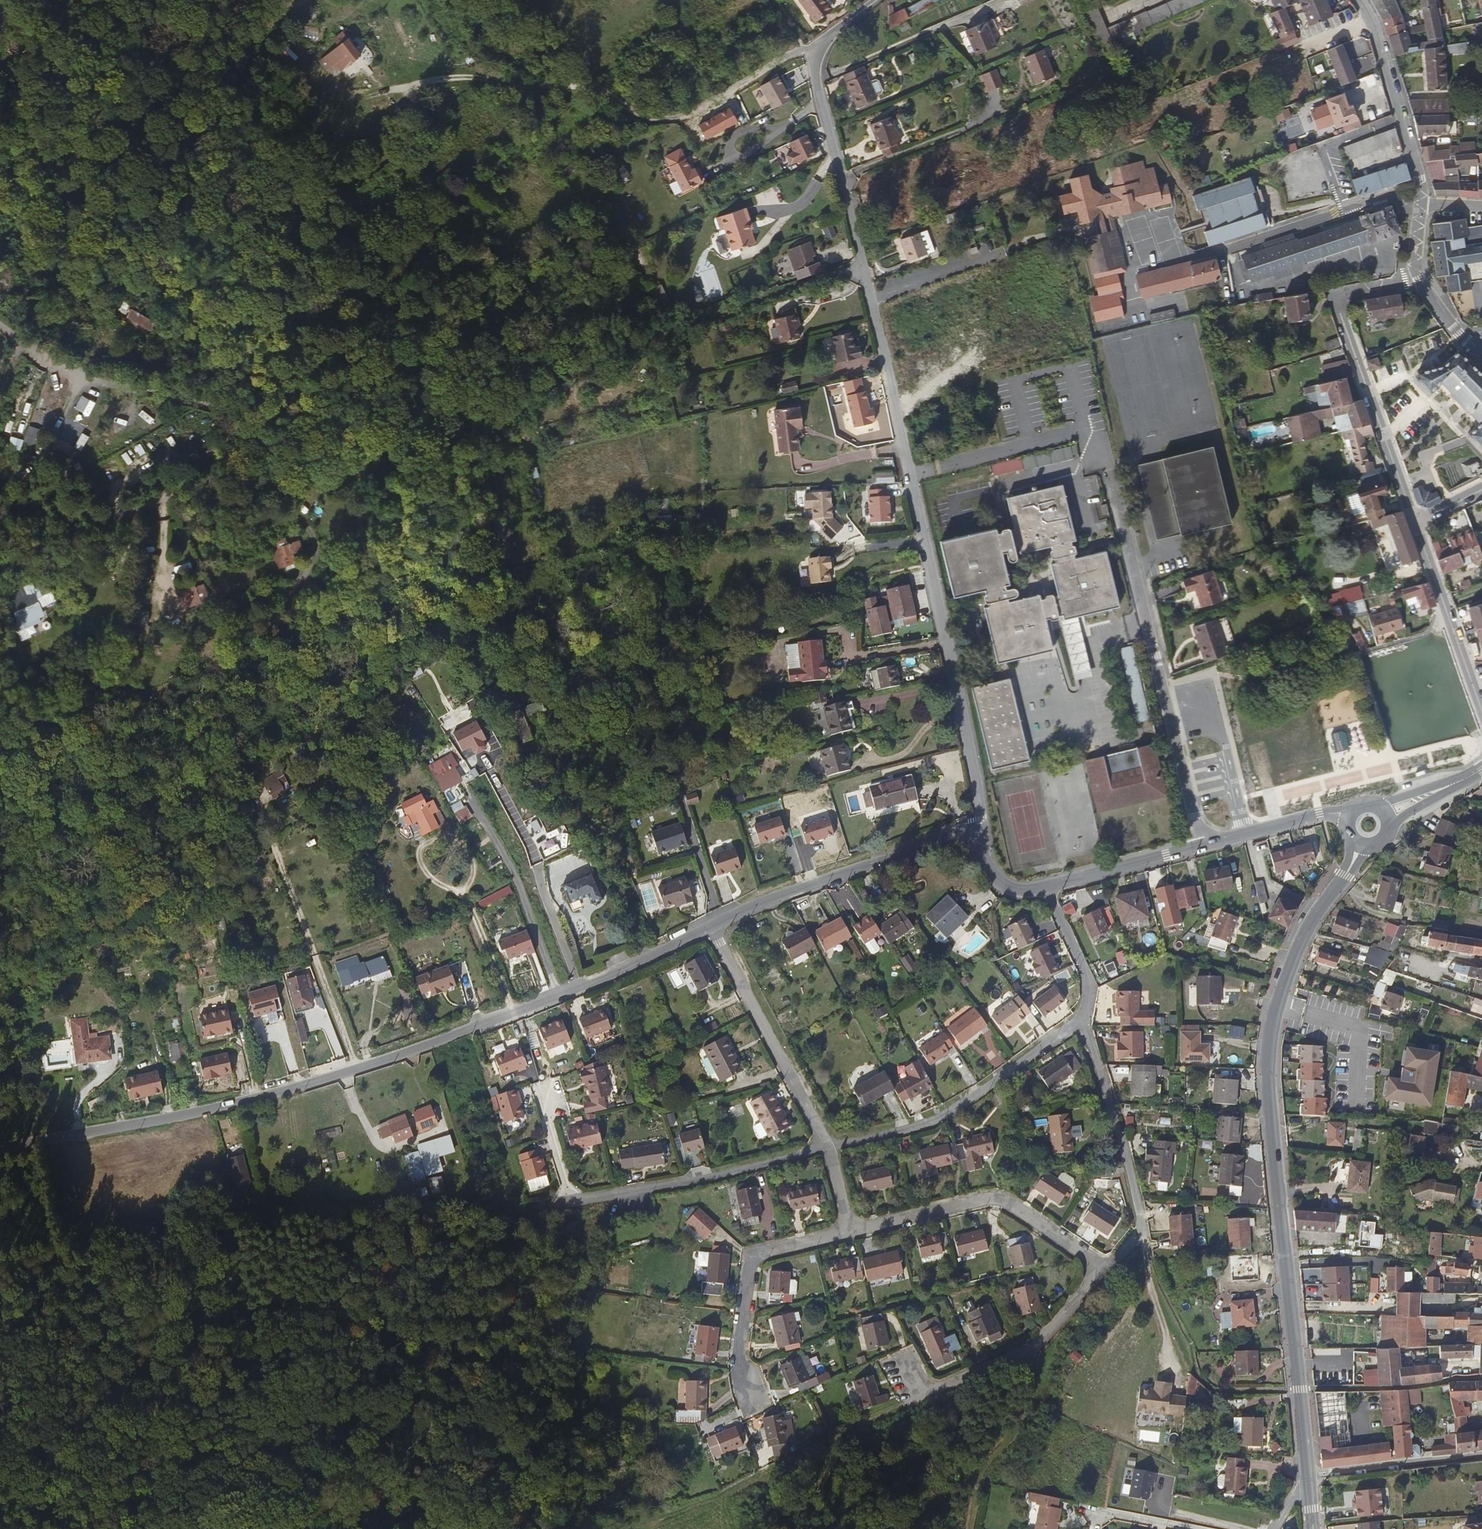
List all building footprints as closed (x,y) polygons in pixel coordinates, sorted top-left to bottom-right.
[(813,22),(829,11),(821,0),(798,0),(813,22)] [(1107,30),(1112,43),(1209,0),(1175,0),(1107,30)] [(1276,11),(1298,1),(1297,0),(1271,0),(1276,11)] [(1299,1),(1308,26),(1332,17),(1325,0),(1301,0),(1299,1)] [(1382,20),(1396,16),(1389,0),(1390,0),(1370,0),(1382,20)] [(1441,37),(1440,31),(1437,16),(1439,15),(1438,9),(1436,9),(1434,0),(1420,0),(1422,9),(1425,25),(1426,30),(1428,39),(1441,37)] [(1080,15),(1094,8),(1091,1),(1077,7),(1080,15)] [(886,30),(907,19),(903,10),(893,15),(891,6),(887,7),(888,17),(886,30)] [(1279,39),(1271,42),(1275,52),(1288,47),(1285,41),(1296,37),(1285,8),(1270,14),(1279,39)] [(1386,36),(1388,35),(1405,32),(1406,35),(1406,34),(1409,34),(1407,28),(1407,26),(1404,26),(1400,14),(1396,16),(1382,20),(1386,36)] [(1296,30),(1304,27),(1300,15),(1292,18),(1296,30)] [(994,47),(983,22),(964,30),(974,55),(994,47)] [(1388,35),(1394,55),(1424,49),(1443,46),(1441,37),(1428,39),(1428,42),(1409,45),(1406,34),(1406,35),(1405,32),(1388,35)] [(366,53),(355,35),(345,41),(352,52),(341,59),(345,66),(366,53)] [(297,51),(285,40),(275,51),(287,62),(297,51)] [(1454,45),(1455,52),(1469,50),(1468,43),(1454,45)] [(1349,62),(1343,44),(1328,50),(1334,68),(1349,62)] [(1443,46),(1444,54),(1455,52),(1454,45),(1443,46)] [(1443,46),(1424,49),(1426,91),(1446,90),(1444,54),(1443,46)] [(1051,76),(1040,50),(1022,58),(1034,84),(1051,76)] [(1355,81),(1349,62),(1334,68),(1340,86),(1355,81)] [(862,65),(841,74),(855,105),(875,96),(875,95),(869,82),(862,65)] [(1000,87),(993,70),(980,76),(987,92),(1000,87)] [(875,79),(869,82),(875,95),(880,93),(882,90),(878,80),(875,79)] [(1150,94),(1139,98),(1142,104),(1147,102),(1153,100),(1150,94)] [(1345,133),(1356,128),(1350,108),(1346,109),(1341,96),(1328,101),(1329,104),(1311,111),(1317,128),(1335,122),(1336,126),(1341,124),(1345,133)] [(1413,116),(1448,116),(1448,101),(1409,102),(1413,116)] [(1277,122),(1292,118),(1289,108),(1274,113),(1277,122)] [(813,129),(821,125),(815,115),(807,120),(813,129)] [(878,148),(882,156),(898,150),(894,142),(898,139),(888,115),(868,124),(875,139),(873,141),(876,149),(878,148)] [(1449,134),(1448,116),(1413,116),(1417,134),(1449,134)] [(405,126),(398,117),(392,121),(398,131),(405,126)] [(1399,143),(1394,125),(1340,145),(1344,157),(1390,141),(1392,146),(1399,143)] [(815,155),(806,137),(789,145),(793,154),(786,157),(790,166),(798,163),(798,164),(815,155)] [(1421,148),(1424,161),(1442,160),(1455,159),(1455,156),(1457,155),(1457,148),(1449,148),(1449,151),(1432,152),(1431,145),(1421,148)] [(691,174),(679,150),(663,158),(675,182),(667,185),(673,197),(700,184),(695,172),(691,174)] [(1462,164),(1476,165),(1476,163),(1476,154),(1468,154),(1462,155),(1457,155),(1455,156),(1455,159),(1442,160),(1444,175),(1457,175),(1456,171),(1462,171),(1462,164)] [(1109,168),(1113,186),(1113,187),(1137,181),(1143,204),(1152,202),(1152,203),(1129,212),(1153,207),(1169,203),(1165,184),(1156,186),(1152,168),(1143,170),(1141,160),(1109,168)] [(1434,196),(1459,196),(1458,183),(1445,183),(1444,175),(1442,160),(1424,161),(1434,196)] [(1409,177),(1405,163),(1352,181),(1357,197),(1410,180),(1409,177)] [(1102,196),(1089,187),(1086,175),(1068,179),(1071,193),(1063,195),(1067,213),(1076,211),(1079,224),(1097,219),(1096,215),(1114,210),(1110,194),(1102,196)] [(1203,232),(1208,246),(1270,225),(1265,211),(1251,216),(1243,194),(1258,190),(1253,175),(1191,196),(1196,210),(1211,205),(1219,226),(1203,232)] [(1113,187),(1113,186),(1108,188),(1110,194),(1114,210),(1096,215),(1097,219),(1102,218),(1107,217),(1112,216),(1129,212),(1152,203),(1152,202),(1143,204),(1137,181),(1113,187)] [(1459,196),(1477,198),(1477,184),(1458,183),(1459,196)] [(1058,196),(1063,214),(1067,213),(1063,195),(1058,196)] [(1293,238),(1292,234),(1262,244),(1264,250),(1243,257),(1251,281),(1303,264),(1303,262),(1369,240),(1369,242),(1396,233),(1388,209),(1361,218),(1361,219),(1296,241),(1293,238)] [(751,228),(747,211),(717,219),(720,232),(725,232),(731,256),(754,250),(749,229),(751,228)] [(1469,225),(1468,220),(1469,220),(1468,218),(1435,222),(1435,224),(1436,224),(1437,239),(1432,240),(1436,275),(1446,274),(1448,290),(1447,291),(1448,292),(1470,289),(1471,287),(1470,288),(1469,283),(1468,273),(1481,271),(1481,224),(1469,225)] [(829,222),(821,225),(826,238),(834,235),(829,222)] [(934,250),(926,229),(900,239),(907,260),(934,250)] [(1120,267),(1124,266),(1115,229),(1111,230),(1120,267)] [(1119,299),(1113,273),(1111,269),(1120,267),(1111,230),(1105,232),(1100,233),(1083,237),(1096,292),(1097,296),(1089,298),(1094,321),(1122,315),(1119,299)] [(808,252),(812,250),(808,241),(786,251),(798,278),(820,268),(817,261),(813,262),(809,255),(808,252)] [(1217,282),(1216,280),(1217,280),(1212,257),(1135,275),(1140,297),(1213,280),(1214,282),(1217,282)] [(1468,273),(1469,283),(1481,281),(1481,271),(1468,273)] [(1123,298),(1117,272),(1113,273),(1119,299),(1123,298)] [(1309,319),(1304,294),(1282,298),(1283,301),(1287,323),(1309,319)] [(1248,299),(1249,304),(1262,302),(1269,300),(1271,300),(1270,295),(1248,299)] [(1399,304),(1398,295),(1380,298),(1383,319),(1401,317),(1401,309),(1406,308),(1405,303),(1399,304)] [(1380,298),(1366,301),(1369,321),(1383,319),(1380,298)] [(791,309),(768,315),(774,340),(795,334),(792,325),(795,324),(791,309)] [(126,318),(150,331),(155,323),(131,310),(126,318)] [(1148,316),(1150,325),(1174,319),(1172,310),(1148,316)] [(848,344),(844,328),(825,334),(832,359),(850,354),(850,353),(856,351),(853,342),(848,344)] [(1341,345),(1338,338),(1324,343),(1326,349),(1341,345)] [(1369,350),(1371,356),(1377,354),(1375,347),(1369,350)] [(1362,352),(1364,358),(1371,356),(1369,350),(1362,352)] [(1481,448),(1481,374),(1481,375),(1458,351),(1441,366),(1416,373),(1416,376),(1415,378),(1428,393),(1440,382),(1450,392),(1449,393),(1454,398),(1454,399),(1461,407),(1462,406),(1468,412),(1469,412),(1479,422),(1468,434),(1481,448)] [(1366,363),(1369,371),(1379,367),(1376,359),(1366,363)] [(1352,377),(1346,361),(1343,362),(1345,367),(1338,369),(1337,367),(1322,371),(1325,383),(1315,386),(1316,390),(1316,392),(1319,391),(1327,390),(1331,407),(1350,403),(1344,379),(1352,377)] [(31,376),(34,366),(26,364),(23,375),(31,376)] [(784,396),(798,391),(796,386),(783,390),(784,396)] [(1319,391),(1323,409),(1331,407),(1327,390),(1319,391)] [(1298,415),(1286,418),(1292,443),(1313,438),(1309,422),(1317,420),(1320,419),(1320,417),(1333,414),(1333,416),(1347,413),(1351,428),(1369,424),(1360,400),(1350,403),(1331,407),(1323,409),(1298,415)] [(794,435),(790,407),(783,408),(783,405),(764,408),(769,451),(789,449),(788,436),(794,435)] [(83,411),(79,426),(85,428),(90,414),(83,411)] [(7,426),(12,427),(16,414),(11,413),(7,426)] [(1341,431),(1351,428),(1347,413),(1333,416),(1337,432),(1341,431)] [(1244,418),(1231,422),(1233,431),(1246,428),(1244,418)] [(53,437),(57,421),(50,419),(45,435),(53,437)] [(1309,422),(1313,438),(1321,436),(1317,420),(1309,422)] [(1372,432),(1369,424),(1351,428),(1341,431),(1343,439),(1345,439),(1362,435),(1372,432)] [(1350,445),(1357,472),(1369,470),(1374,469),(1371,460),(1368,461),(1362,435),(1345,439),(1346,443),(1350,445)] [(11,436),(8,448),(20,452),(23,440),(11,436)] [(88,463),(96,450),(83,442),(75,455),(88,463)] [(1078,456),(1076,447),(1020,460),(989,468),(992,478),(1023,470),(1024,472),(1074,461),(1073,457),(1078,456)] [(1202,451),(1138,465),(1156,540),(1221,525),(1202,451)] [(1464,463),(1471,474),(1481,468),(1475,456),(1464,463)] [(118,458),(112,460),(117,475),(123,473),(118,458)] [(1339,478),(1340,482),(1386,471),(1385,466),(1374,469),(1369,470),(1357,472),(1357,473),(1339,478)] [(528,470),(531,480),(539,478),(537,468),(528,470)] [(875,484),(894,484),(894,473),(875,473),(875,484)] [(1357,516),(1359,522),(1383,516),(1377,495),(1383,493),(1380,483),(1356,491),(1360,501),(1361,501),(1365,513),(1357,516)] [(1427,509),(1441,501),(1437,492),(1433,494),(1423,489),(1421,485),(1411,489),(1416,504),(1427,509)] [(881,496),(881,488),(863,490),(865,523),(884,521),(883,496),(881,496)] [(1074,549),(1073,547),(1070,546),(1069,540),(1072,539),(1059,488),(1008,500),(1015,529),(1009,531),(1007,529),(1005,529),(1002,531),(1002,533),(996,534),(995,529),(940,543),(953,598),(984,591),(986,596),(984,598),(983,601),(985,604),(987,604),(988,609),(984,610),(997,665),(1052,652),(1044,622),(1052,620),(1054,622),(1056,622),(1057,621),(1058,619),(1061,618),(1062,621),(1118,607),(1105,551),(1073,559),(1072,556),(1074,554),(1075,552),(1074,549)] [(805,493),(805,494),(797,495),(798,509),(806,509),(807,521),(815,529),(813,531),(825,542),(836,529),(825,519),(824,492),(805,493)] [(1383,516),(1359,522),(1360,525),(1369,523),(1371,528),(1387,523),(1402,563),(1418,559),(1401,511),(1383,516)] [(1474,536),(1471,530),(1447,540),(1450,546),(1453,555),(1477,545),(1475,539),(1474,538),(1474,536)] [(296,542),(269,548),(274,571),(301,564),(296,542)] [(1437,561),(1442,574),(1475,560),(1476,562),(1481,560),(1481,559),(1481,558),(1477,545),(1453,555),(1437,561)] [(1450,546),(1434,553),(1437,561),(1453,555),(1450,546)] [(821,560),(821,559),(801,561),(803,585),(823,583),(822,570),(824,570),(824,560),(821,560)] [(1337,574),(1333,567),(1322,574),(1326,581),(1337,574)] [(1195,589),(1201,608),(1222,600),(1211,571),(1191,578),(1191,579),(1182,582),(1186,592),(1195,589)] [(1399,582),(1392,584),(1394,591),(1401,589),(1399,582)] [(1434,604),(1426,583),(1414,586),(1418,599),(1416,599),(1418,604),(1420,603),(1422,608),(1434,604)] [(203,584),(176,595),(184,611),(210,600),(203,584)] [(13,625),(21,642),(32,638),(27,627),(46,619),(31,586),(7,596),(18,623),(13,625)] [(873,610),(871,605),(870,600),(860,603),(870,640),(888,635),(886,625),(899,621),(901,627),(913,623),(904,586),(883,592),(884,601),(886,607),(873,610)] [(1418,599),(1414,586),(1403,588),(1407,602),(1416,599),(1418,599)] [(1345,606),(1349,619),(1367,613),(1363,600),(1345,606)] [(884,601),(871,605),(873,610),(886,607),(884,601)] [(1341,604),(1327,608),(1340,622),(1348,619),(1341,604)] [(1468,608),(1479,641),(1481,640),(1481,604),(1468,608)] [(1396,608),(1367,616),(1373,636),(1402,628),(1396,608)] [(46,621),(28,628),(32,636),(49,628),(46,621)] [(1193,627),(1204,662),(1216,658),(1228,653),(1226,646),(1223,646),(1214,621),(1193,627)] [(1359,631),(1352,634),(1360,651),(1367,649),(1359,631)] [(814,656),(812,637),(789,639),(791,667),(779,669),(780,679),(793,678),(793,680),(816,678),(816,666),(820,666),(819,655),(814,656)] [(1121,650),(1138,723),(1147,720),(1129,648),(1121,650)] [(1124,726),(1133,725),(1115,652),(1106,653),(1124,726)] [(875,690),(894,687),(889,666),(871,670),(875,690)] [(1029,763),(1009,681),(970,690),(990,772),(1029,763)] [(1237,699),(1229,702),(1233,711),(1241,707),(1237,699)] [(531,710),(528,702),(500,715),(512,745),(519,741),(510,719),(531,710)] [(818,709),(825,736),(845,731),(838,704),(818,709)] [(459,724),(445,732),(451,744),(466,736),(459,724)] [(410,735),(413,741),(423,737),(420,731),(410,735)] [(451,744),(459,759),(477,750),(468,735),(466,736),(451,744)] [(1085,762),(1099,814),(1167,796),(1155,744),(1085,762)] [(837,746),(814,752),(821,778),(844,771),(837,746)] [(425,772),(421,766),(416,769),(420,776),(425,772)] [(441,786),(449,782),(443,772),(440,773),(432,778),(426,781),(434,795),(444,790),(441,786)] [(865,789),(866,795),(870,807),(871,811),(912,800),(906,777),(865,789)] [(271,796),(266,788),(259,793),(264,800),(271,796)] [(708,800),(704,793),(695,797),(699,804),(708,800)] [(870,807),(866,795),(859,797),(862,808),(870,807)] [(939,799),(927,798),(927,810),(938,811),(939,799)] [(818,821),(813,807),(788,815),(792,829),(818,821)] [(656,843),(662,841),(658,832),(660,831),(657,822),(656,823),(652,814),(647,816),(656,843)] [(418,838),(431,832),(425,818),(411,824),(418,838)] [(777,833),(773,819),(747,827),(751,841),(777,833)] [(1440,819),(1433,835),(1448,841),(1455,826),(1440,819)] [(658,832),(662,841),(667,839),(664,830),(660,831),(658,832)] [(1308,842),(1291,846),(1296,863),(1312,859),(1308,842)] [(1429,854),(1423,852),(1417,871),(1443,878),(1447,865),(1445,865),(1449,850),(1432,845),(1429,854)] [(1291,846),(1269,852),(1274,871),(1296,864),(1296,863),(1291,846)] [(1479,854),(1466,849),(1461,861),(1474,866),(1479,854)] [(709,882),(733,876),(727,855),(703,861),(709,882)] [(1248,864),(1262,916),(1264,911),(1262,903),(1266,902),(1256,862),(1248,864)] [(1230,889),(1226,869),(1203,874),(1207,894),(1230,889)] [(1314,884),(1320,890),(1331,879),(1325,874),(1314,884)] [(596,902),(583,876),(554,890),(563,908),(580,899),(585,908),(596,902)] [(690,897),(698,896),(695,878),(686,880),(690,897)] [(1391,911),(1394,901),(1398,883),(1381,878),(1374,906),(1391,911)] [(681,903),(676,883),(648,892),(653,911),(669,907),(669,910),(682,907),(681,903)] [(633,888),(644,913),(652,911),(642,885),(633,888)] [(1203,903),(1199,886),(1192,888),(1197,904),(1203,903)] [(638,914),(644,913),(633,888),(630,888),(638,914)] [(1197,904),(1192,888),(1174,892),(1179,910),(1197,906),(1197,904)] [(1115,899),(1121,925),(1146,919),(1139,893),(1115,899)] [(957,928),(964,921),(945,899),(921,920),(939,939),(955,925),(957,928)] [(1268,919),(1287,930),(1297,910),(1278,900),(1268,919)] [(1403,903),(1394,901),(1391,911),(1400,913),(1403,903)] [(1246,905),(1248,915),(1259,913),(1257,902),(1246,905)] [(1062,908),(1066,917),(1075,913),(1071,904),(1062,908)] [(1108,930),(1098,911),(1083,918),(1093,938),(1108,930)] [(1208,948),(1224,952),(1236,919),(1220,913),(1208,948)] [(1358,926),(1336,918),(1331,932),(1352,940),(1358,926)] [(869,921),(861,926),(851,932),(862,949),(870,943),(879,938),(869,921)] [(1026,921),(1008,928),(1018,953),(1036,946),(1026,921)] [(1447,932),(1448,924),(1434,922),(1433,930),(1447,932)] [(849,941),(839,923),(814,937),(824,955),(849,941)] [(889,939),(900,931),(895,925),(884,933),(889,939)] [(1404,927),(1398,926),(1395,932),(1393,937),(1399,939),(1404,927)] [(1428,934),(1428,930),(1414,927),(1411,935),(1421,937),(1427,938),(1428,934)] [(816,951),(806,932),(781,946),(794,968),(811,958),(809,954),(816,951)] [(490,944),(494,952),(496,952),(499,961),(516,956),(525,953),(519,934),(490,944)] [(1444,936),(1428,934),(1427,938),(1421,937),(1420,943),(1426,943),(1426,946),(1442,949),(1444,936)] [(1388,935),(1382,950),(1386,952),(1387,952),(1393,937),(1388,935)] [(1481,955),(1481,942),(1444,936),(1442,949),(1461,953),(1481,957),(1481,955)] [(870,943),(862,949),(868,959),(871,959),(876,956),(877,953),(870,943)] [(1382,950),(1368,947),(1362,963),(1379,969),(1383,959),(1386,952),(1382,950)] [(1119,966),(1127,963),(1123,951),(1115,954),(1119,966)] [(1320,954),(1317,964),(1334,969),(1337,959),(1320,954)] [(908,956),(899,961),(908,975),(916,969),(908,956)] [(715,985),(701,958),(681,968),(695,995),(715,985)] [(1440,970),(1442,962),(1433,959),(1431,967),(1440,970)] [(355,976),(349,966),(345,967),(342,961),(331,966),(334,973),(335,972),(340,983),(355,976)] [(1116,971),(1113,963),(1104,966),(1108,974),(1116,971)] [(1470,967),(1467,976),(1467,977),(1481,981),(1481,970),(1480,969),(1470,967)] [(450,992),(443,970),(407,985),(413,1002),(422,998),(425,1004),(435,1000),(434,997),(439,995),(440,996),(450,992)] [(1380,983),(1392,987),(1397,974),(1385,970),(1380,983)] [(305,983),(301,974),(279,981),(282,991),(284,990),(286,999),(304,993),(301,984),(305,983)] [(1100,984),(1108,981),(1105,975),(1098,978),(1100,984)] [(1219,989),(1221,989),(1221,977),(1197,977),(1197,1005),(1218,1005),(1219,989)] [(614,996),(633,987),(631,982),(612,990),(614,996)] [(254,1003),(247,1005),(251,1017),(272,1010),(269,998),(275,997),(271,984),(250,990),(254,1003)] [(243,993),(247,1005),(254,1003),(250,990),(243,993)] [(1058,1006),(1048,992),(1027,1007),(1037,1021),(1058,1006)] [(1136,992),(1117,992),(1117,1007),(1116,1017),(1136,1017),(1136,992)] [(1403,998),(1386,993),(1380,1010),(1397,1016),(1403,998)] [(1481,1001),(1473,998),(1471,1004),(1481,1007),(1481,1001)] [(199,1006),(201,1015),(220,1010),(217,1001),(199,1006)] [(1025,1017),(1013,1001),(986,1022),(998,1039),(1019,1023),(1018,1022),(1025,1017)] [(1367,1021),(1379,1023),(1381,1012),(1369,1010),(1367,1021)] [(228,1035),(222,1013),(195,1019),(200,1042),(228,1035)] [(295,1021),(302,1045),(310,1043),(306,1030),(316,1027),(313,1015),(295,1021)] [(583,1044),(608,1034),(600,1015),(575,1025),(583,1044)] [(954,1049),(976,1033),(963,1016),(942,1032),(954,1049)] [(56,1021),(57,1026),(69,1022),(71,1021),(70,1017),(62,1019),(56,1021)] [(57,1026),(67,1057),(80,1053),(75,1037),(73,1030),(70,1031),(69,1022),(57,1026)] [(544,1057),(567,1047),(558,1026),(535,1036),(544,1057)] [(949,1047),(939,1030),(913,1048),(926,1069),(936,1062),(934,1060),(944,1053),(943,1051),(949,1047)] [(67,1057),(68,1061),(99,1051),(93,1031),(75,1037),(80,1053),(67,1057)] [(1203,1031),(1181,1031),(1181,1062),(1211,1062),(1211,1044),(1203,1044),(1203,1031)] [(1120,1059),(1146,1059),(1146,1032),(1124,1033),(1125,1047),(1121,1047),(1120,1059)] [(494,1052),(519,1044),(517,1037),(492,1045),(494,1052)] [(719,1087),(741,1075),(723,1041),(701,1052),(719,1087)] [(178,1063),(175,1048),(171,1049),(170,1044),(164,1045),(169,1066),(178,1063)] [(321,1064),(331,1053),(320,1044),(311,1054),(321,1064)] [(1324,1082),(1325,1047),(1302,1045),(1300,1080),(1302,1080),(1301,1098),(1305,1098),(1305,1115),(1328,1117),(1329,1097),(1325,1097),(1326,1082),(1324,1082)] [(1444,1053),(1410,1047),(1404,1079),(1393,1077),(1389,1100),(1435,1107),(1444,1053)] [(1471,1077),(1481,1080),(1481,1047),(1471,1077)] [(497,1081),(523,1071),(515,1052),(490,1062),(497,1081)] [(934,1060),(936,1062),(946,1056),(944,1053),(934,1060)] [(1077,1069),(1066,1054),(1035,1076),(1046,1091),(1077,1069)] [(228,1078),(223,1058),(195,1065),(201,1087),(212,1084),(212,1082),(228,1078)] [(599,1065),(582,1071),(580,1072),(581,1075),(578,1076),(580,1087),(584,1086),(588,1105),(580,1106),(583,1117),(593,1115),(603,1114),(601,1103),(607,1101),(599,1065)] [(883,1075),(878,1066),(865,1073),(870,1082),(883,1075)] [(1153,1066),(1133,1066),(1133,1073),(1132,1097),(1153,1098),(1160,1098),(1160,1086),(1153,1086),(1153,1075),(1161,1076),(1161,1067),(1153,1066)] [(1471,1077),(1466,1076),(1449,1071),(1446,1091),(1444,1107),(1461,1109),(1464,1088),(1481,1092),(1481,1080),(1471,1077)] [(157,1072),(126,1080),(130,1100),(162,1092),(157,1072)] [(932,1092),(922,1073),(899,1086),(909,1104),(932,1092)] [(894,1095),(883,1075),(870,1082),(851,1093),(862,1112),(870,1107),(872,1110),(883,1104),(882,1101),(894,1095)] [(1238,1081),(1216,1079),(1213,1104),(1235,1105),(1238,1081)] [(766,1140),(787,1129),(780,1114),(768,1093),(746,1104),(757,1124),(764,1137),(766,1140)] [(510,1095),(489,1102),(498,1130),(516,1124),(512,1110),(510,1104),(513,1103),(510,1095)] [(432,1103),(413,1110),(421,1132),(440,1125),(432,1103)] [(1121,1117),(1139,1118),(1139,1109),(1122,1108),(1121,1117)] [(780,1114),(787,1129),(790,1127),(783,1112),(780,1114)] [(217,1124),(226,1125),(226,1115),(217,1114),(217,1124)] [(407,1114),(377,1121),(381,1137),(392,1134),(394,1140),(413,1136),(407,1114)] [(1459,1116),(1458,1120),(1458,1124),(1474,1126),(1475,1119),(1459,1116)] [(1219,1117),(1218,1141),(1238,1143),(1241,1118),(1219,1117)] [(1064,1131),(1063,1118),(1045,1119),(1047,1157),(1066,1155),(1065,1142),(1064,1131)] [(1442,1118),(1441,1125),(1457,1127),(1458,1124),(1458,1120),(1442,1118)] [(757,1141),(764,1137),(757,1124),(750,1128),(757,1141)] [(1328,1124),(1326,1146),(1342,1147),(1344,1125),(1328,1124)] [(1441,1125),(1437,1124),(1436,1128),(1435,1135),(1455,1138),(1457,1127),(1441,1125)] [(1435,1135),(1436,1128),(1424,1126),(1423,1134),(1435,1135)] [(600,1145),(596,1127),(588,1129),(581,1131),(580,1127),(571,1130),(572,1132),(564,1135),(568,1153),(600,1145)] [(1361,1151),(1363,1130),(1356,1129),(1353,1150),(1361,1151)] [(703,1149),(698,1130),(677,1136),(682,1155),(703,1149)] [(1075,1142),(1074,1130),(1064,1131),(1065,1142),(1075,1142)] [(1423,1137),(1408,1135),(1407,1147),(1421,1149),(1423,1137)] [(429,1175),(444,1169),(436,1148),(443,1146),(440,1137),(418,1145),(429,1175)] [(953,1162),(954,1165),(962,1164),(964,1176),(977,1173),(975,1160),(990,1157),(985,1138),(969,1141),(970,1147),(958,1149),(951,1151),(953,1162)] [(970,1147),(969,1141),(957,1144),(958,1149),(970,1147)] [(1176,1143),(1157,1141),(1157,1150),(1154,1149),(1146,1148),(1145,1161),(1152,1162),(1171,1163),(1172,1152),(1175,1153),(1176,1143)] [(633,1168),(660,1164),(656,1145),(630,1149),(614,1152),(617,1170),(633,1167),(633,1168)] [(415,1188),(427,1185),(419,1149),(406,1152),(415,1188)] [(951,1151),(950,1149),(915,1157),(919,1174),(948,1168),(947,1163),(953,1162),(951,1151)] [(523,1184),(544,1178),(538,1158),(534,1160),(532,1153),(515,1158),(523,1184)] [(1239,1170),(1240,1157),(1222,1155),(1219,1185),(1239,1187),(1241,1170),(1239,1170)] [(228,1196),(241,1192),(231,1157),(218,1161),(228,1196)] [(1170,1177),(1171,1163),(1152,1162),(1151,1181),(1169,1183),(1169,1177),(1170,1177)] [(1368,1164),(1349,1163),(1346,1191),(1365,1193),(1368,1164)] [(858,1196),(888,1190),(884,1171),(854,1178),(858,1196)] [(1029,1192),(1055,1206),(1065,1188),(1068,1182),(1067,1179),(1058,1175),(1055,1176),(1052,1182),(1038,1175),(1031,1176),(1024,1188),(1030,1191),(1029,1192)] [(1425,1200),(1431,1201),(1434,1184),(1434,1183),(1431,1183),(1430,1181),(1408,1188),(1414,1204),(1425,1200)] [(1481,1200),(1481,1184),(1476,1183),(1469,1207),(1478,1209),(1480,1200),(1481,1200)] [(1434,1184),(1431,1201),(1453,1204),(1455,1189),(1454,1189),(1455,1187),(1434,1184)] [(786,1214),(815,1208),(811,1189),(782,1196),(782,1197),(786,1213),(786,1214)] [(756,1220),(751,1191),(732,1195),(738,1231),(753,1229),(752,1221),(756,1220)] [(782,1197),(775,1199),(779,1215),(786,1213),(782,1197)] [(226,1201),(232,1223),(242,1219),(237,1202),(232,1204),(231,1200),(226,1201)] [(1103,1241),(1113,1225),(1088,1209),(1078,1225),(1103,1241)] [(713,1228),(695,1211),(682,1224),(700,1242),(713,1228)] [(1334,1214),(1292,1212),(1294,1230),(1334,1233),(1334,1214)] [(1228,1220),(1229,1250),(1249,1249),(1248,1219),(1228,1220)] [(1189,1221),(1168,1222),(1169,1252),(1191,1251),(1189,1221)] [(1009,1265),(1027,1261),(1023,1239),(1019,1240),(1017,1233),(1002,1237),(1009,1265)] [(1435,1256),(1438,1256),(1439,1234),(1429,1233),(1427,1255),(1435,1256)] [(953,1260),(983,1252),(978,1234),(949,1242),(953,1260)] [(937,1252),(944,1251),(940,1236),(913,1243),(916,1262),(938,1257),(937,1252)] [(1481,1260),(1481,1238),(1474,1237),(1472,1259),(1481,1260)] [(1427,1255),(1426,1265),(1435,1266),(1435,1256),(1427,1255)] [(856,1265),(862,1286),(897,1277),(892,1256),(885,1258),(886,1260),(877,1263),(876,1260),(856,1265)] [(705,1267),(705,1257),(695,1257),(695,1267),(705,1267)] [(724,1258),(705,1257),(705,1267),(703,1287),(718,1288),(722,1288),(724,1258)] [(850,1284),(857,1282),(853,1263),(824,1270),(828,1288),(850,1283),(850,1284)] [(1351,1301),(1350,1263),(1321,1264),(1322,1301),(1351,1301)] [(1465,1277),(1465,1265),(1464,1264),(1457,1264),(1445,1263),(1445,1267),(1445,1276),(1465,1277)] [(1435,1266),(1426,1265),(1426,1275),(1434,1275),(1435,1266)] [(1465,1265),(1465,1277),(1481,1279),(1481,1266),(1465,1265)] [(1396,1294),(1404,1294),(1404,1270),(1389,1270),(1388,1294),(1396,1294)] [(960,1282),(970,1281),(969,1272),(959,1273),(960,1282)] [(765,1310),(787,1306),(785,1298),(790,1297),(788,1285),(784,1283),(780,1284),(779,1276),(760,1280),(765,1310)] [(1437,1294),(1437,1290),(1438,1278),(1426,1278),(1425,1292),(1417,1292),(1418,1294),(1437,1294)] [(1016,1319),(1038,1315),(1030,1280),(1015,1283),(1016,1291),(1011,1292),(1016,1319)] [(1361,1285),(1350,1284),(1350,1294),(1361,1294),(1361,1285)] [(1453,1294),(1469,1295),(1469,1289),(1469,1285),(1443,1284),(1442,1284),(1442,1290),(1442,1294),(1453,1294)] [(717,1300),(718,1288),(703,1287),(699,1287),(698,1299),(717,1300)] [(1417,1302),(1438,1303),(1438,1294),(1437,1294),(1418,1294),(1417,1302)] [(1453,1304),(1453,1294),(1442,1294),(1438,1294),(1438,1303),(1453,1304)] [(1252,1301),(1229,1303),(1231,1315),(1219,1316),(1220,1330),(1253,1327),(1252,1301)] [(972,1329),(967,1330),(973,1344),(997,1334),(986,1307),(964,1316),(968,1325),(970,1325),(972,1329)] [(1423,1326),(1423,1328),(1451,1328),(1451,1327),(1467,1327),(1468,1313),(1451,1314),(1451,1318),(1434,1318),(1422,1317),(1422,1325),(1423,1326)] [(1481,1320),(1481,1317),(1481,1314),(1475,1314),(1468,1313),(1467,1327),(1469,1327),(1481,1327),(1481,1320)] [(862,1352),(883,1344),(872,1314),(852,1321),(862,1352)] [(1395,1315),(1395,1317),(1395,1349),(1398,1348),(1412,1348),(1417,1347),(1417,1317),(1401,1317),(1401,1315),(1395,1315)] [(773,1354),(779,1352),(789,1350),(794,1348),(787,1318),(766,1324),(773,1354)] [(1481,1347),(1481,1320),(1481,1327),(1469,1327),(1469,1331),(1474,1331),(1478,1334),(1478,1347),(1481,1347)] [(943,1355),(933,1327),(916,1334),(927,1367),(941,1363),(939,1356),(943,1355)] [(699,1360),(708,1361),(712,1362),(716,1332),(698,1329),(693,1359),(699,1360)] [(1439,1359),(1471,1357),(1471,1346),(1471,1345),(1438,1346),(1439,1359)] [(1481,1374),(1481,1347),(1478,1347),(1471,1346),(1471,1357),(1478,1357),(1478,1375),(1481,1374)] [(1398,1348),(1395,1349),(1376,1349),(1376,1359),(1377,1371),(1378,1386),(1405,1385),(1428,1382),(1440,1380),(1439,1371),(1439,1367),(1429,1366),(1414,1367),(1400,1368),(1398,1348)] [(1400,1368),(1414,1367),(1412,1348),(1398,1348),(1400,1368)] [(1077,1361),(1082,1354),(1074,1349),(1069,1356),(1077,1361)] [(1376,1349),(1364,1350),(1365,1359),(1376,1359),(1376,1349)] [(1256,1376),(1256,1352),(1235,1352),(1235,1376),(1256,1376)] [(801,1386),(804,1393),(821,1387),(818,1379),(805,1384),(797,1362),(777,1371),(786,1392),(801,1386)] [(1311,1371),(1312,1387),(1351,1386),(1351,1370),(1311,1371)] [(1440,1380),(1447,1378),(1446,1370),(1439,1371),(1440,1380)] [(1362,1371),(1362,1386),(1378,1386),(1377,1371),(1362,1371)] [(1197,1381),(1188,1374),(1185,1394),(1195,1395),(1197,1381)] [(858,1413),(885,1405),(883,1397),(875,1400),(869,1380),(850,1385),(858,1413)] [(1170,1384),(1154,1382),(1153,1391),(1138,1389),(1136,1411),(1183,1417),(1185,1399),(1168,1396),(1170,1384)] [(1460,1400),(1466,1400),(1466,1383),(1457,1384),(1448,1384),(1448,1403),(1452,1417),(1463,1416),(1467,1416),(1467,1408),(1462,1408),(1460,1400)] [(1481,1400),(1481,1383),(1466,1383),(1466,1400),(1476,1400),(1481,1400)] [(673,1428),(695,1430),(701,1426),(699,1415),(703,1414),(702,1385),(684,1384),(684,1414),(673,1415),(673,1428)] [(1405,1391),(1378,1391),(1382,1427),(1387,1427),(1392,1426),(1408,1425),(1405,1391)] [(1344,1392),(1314,1393),(1320,1453),(1350,1450),(1344,1392)] [(1231,1432),(1239,1432),(1240,1417),(1232,1416),(1231,1432)] [(1464,1426),(1464,1419),(1463,1416),(1452,1417),(1453,1435),(1465,1434),(1464,1426)] [(1260,1448),(1261,1433),(1261,1427),(1262,1417),(1240,1417),(1239,1432),(1239,1447),(1260,1448)] [(767,1452),(770,1451),(784,1449),(793,1447),(789,1425),(781,1426),(780,1419),(762,1423),(767,1452)] [(1408,1425),(1392,1426),(1394,1446),(1395,1459),(1419,1457),(1418,1447),(1416,1445),(1410,1446),(1409,1439),(1412,1437),(1411,1434),(1409,1432),(1408,1425)] [(1478,1432),(1471,1433),(1473,1451),(1481,1450),(1481,1432),(1478,1432)] [(721,1459),(741,1451),(735,1433),(706,1444),(712,1458),(720,1455),(721,1459)] [(1455,1453),(1473,1451),(1471,1433),(1465,1434),(1453,1435),(1454,1445),(1455,1453)] [(1320,1453),(1321,1468),(1389,1460),(1387,1446),(1387,1444),(1377,1445),(1377,1447),(1350,1450),(1320,1453)] [(1425,1456),(1455,1453),(1454,1445),(1447,1446),(1425,1447),(1425,1456)] [(772,1462),(786,1460),(784,1449),(770,1451),(772,1462)] [(597,1473),(605,1471),(620,1469),(618,1455),(611,1456),(612,1463),(596,1466),(597,1473)] [(1224,1488),(1224,1493),(1244,1494),(1246,1468),(1243,1468),(1244,1458),(1227,1457),(1225,1474),(1220,1474),(1217,1476),(1216,1484),(1219,1487),(1224,1488)] [(870,1480),(876,1477),(867,1458),(861,1461),(870,1480)] [(1155,1476),(1133,1473),(1130,1502),(1147,1504),(1150,1501),(1152,1487),(1154,1487),(1155,1476)] [(1052,1502),(1030,1498),(1028,1509),(1032,1510),(1028,1528),(1050,1528),(1053,1513),(1050,1513),(1052,1502)] [(1381,1520),(1357,1520),(1357,1528),(1381,1528),(1381,1520)]
